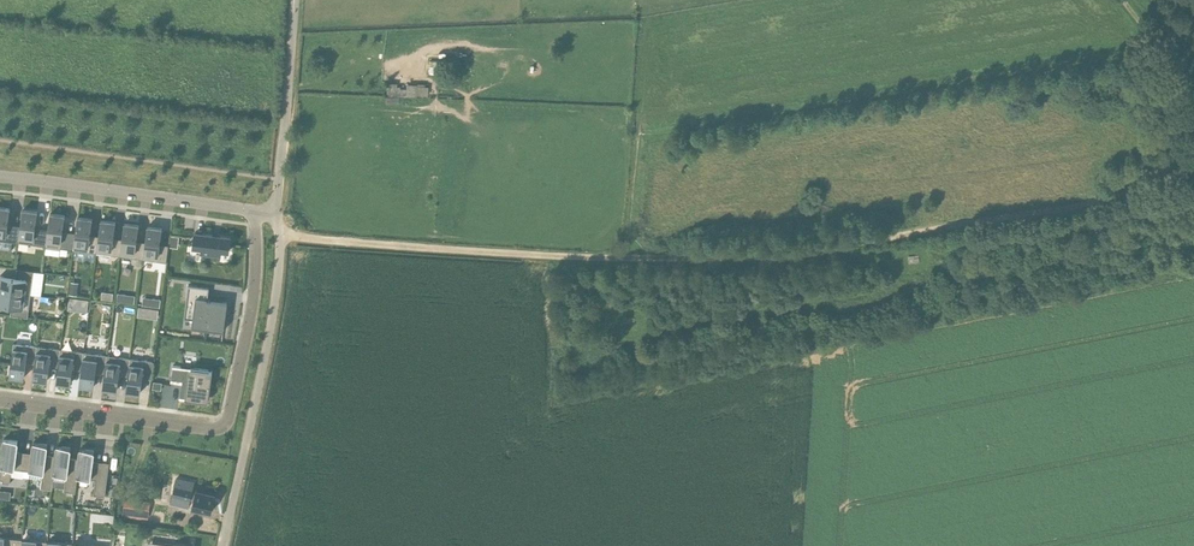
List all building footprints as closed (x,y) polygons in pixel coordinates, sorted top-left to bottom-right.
[(430,75),(444,76),(445,62),(430,61),(430,75)] [(388,80),(387,93),(401,94),(402,80),(388,80)] [(411,82),(411,94),(425,95),(425,83),(411,82)] [(9,242),(19,243),(19,242),(18,242),(21,225),(8,224),(10,209),(6,208),(0,207),(0,240),(9,242)] [(21,225),(18,242),(19,242),(46,246),(48,229),(35,227),(37,212),(23,210),(21,225)] [(48,229),(46,246),(73,250),(76,233),(63,231),(65,216),(50,214),(48,229)] [(76,233),(73,250),(97,253),(99,236),(90,235),(92,219),(78,217),(76,233)] [(99,236),(97,253),(120,256),(122,239),(114,238),(116,222),(101,220),(99,236)] [(122,239),(120,256),(143,259),(145,242),(137,241),(139,225),(124,223),(122,239)] [(145,242),(143,259),(167,262),(169,245),(160,244),(162,229),(147,227),(145,242)] [(195,233),(193,247),(202,248),(201,254),(220,256),(221,251),(229,252),(231,237),(195,233)] [(172,236),(170,247),(178,248),(179,237),(172,236)] [(31,294),(34,271),(17,269),(16,278),(0,276),(0,277),(0,290),(31,294)] [(188,285),(186,302),(195,303),(193,320),(192,327),(205,328),(207,329),(224,331),(226,315),(228,302),(208,300),(209,288),(188,285)] [(12,306),(11,315),(28,317),(31,294),(0,290),(0,305),(12,306)] [(119,292),(118,300),(135,303),(137,295),(119,292)] [(71,296),(69,308),(89,310),(90,298),(71,296)] [(139,316),(160,317),(161,297),(144,296),(144,306),(140,306),(139,316)] [(10,364),(8,373),(10,374),(10,376),(24,378),(26,362),(35,363),(37,346),(14,343),(11,364),(10,364)] [(35,363),(33,379),(48,381),(50,365),(58,366),(60,349),(37,346),(35,363)] [(58,366),(56,382),(71,384),(73,368),(81,369),(84,353),(60,349),(58,366)] [(81,369),(79,385),(94,387),(96,371),(105,373),(107,356),(84,353),(81,369)] [(105,373),(103,388),(117,390),(119,374),(128,376),(130,359),(107,356),(105,373)] [(128,376),(126,391),(141,393),(143,378),(152,379),(154,362),(130,359),(128,376)] [(179,366),(177,382),(182,383),(186,383),(184,398),(193,399),(208,401),(212,371),(179,366)] [(154,381),(153,388),(161,390),(162,382),(154,381)] [(0,471),(0,483),(10,484),(11,476),(23,477),(24,470),(30,471),(32,457),(19,455),(19,452),(16,452),(18,440),(4,439),(0,471)] [(30,471),(29,478),(42,480),(41,488),(52,490),(53,487),(54,474),(53,474),(55,457),(46,456),(47,444),(34,442),(32,457),(30,471)] [(55,457),(53,474),(54,474),(66,476),(64,491),(76,493),(78,477),(77,477),(79,460),(69,459),(71,447),(57,445),(55,457)] [(79,460),(77,477),(78,477),(96,480),(94,495),(105,496),(109,463),(108,466),(95,465),(95,462),(93,462),(94,450),(80,449),(79,460)] [(175,480),(172,495),(190,499),(190,498),(193,499),(191,507),(211,512),(215,495),(192,490),(193,484),(175,480)] [(123,513),(150,516),(152,499),(126,495),(123,513)] [(22,539),(0,538),(0,545),(22,545),(22,539)]
